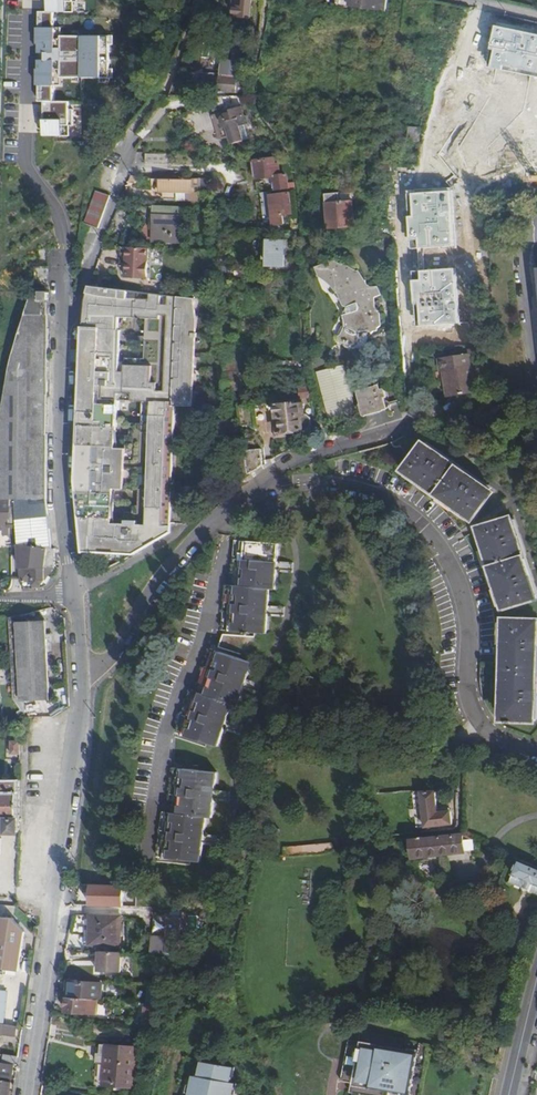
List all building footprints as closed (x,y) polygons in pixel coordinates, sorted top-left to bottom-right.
[(66,131),(66,124),(69,124),(69,108),(66,108),(66,99),(59,99),(59,82),(66,82),(66,75),(113,75),(113,34),(67,34),(67,26),(60,26),(60,9),(69,9),(69,1),(73,1),(73,0),(56,0),(56,1),(48,1),(48,9),(45,9),(45,108),(51,108),(51,124),(44,124),(44,131),(66,131)] [(236,1),(233,1),(232,15),(247,16),(248,0),(236,0),(236,1)] [(379,10),(386,11),(387,0),(351,0),(350,7),(379,10)] [(520,47),(521,49),(508,51),(512,87),(506,88),(508,109),(518,107),(522,142),(526,141),(527,153),(536,152),(536,45),(520,47)] [(210,90),(210,94),(228,94),(228,91),(244,89),(244,74),(218,74),(219,90),(210,90)] [(239,94),(228,94),(210,94),(207,94),(212,110),(223,106),(224,109),(213,112),(217,126),(220,125),(220,126),(222,135),(230,133),(231,140),(243,137),(237,116),(244,114),(241,105),(239,94)] [(449,104),(450,119),(470,119),(469,103),(449,104)] [(450,119),(447,119),(449,150),(442,151),(443,167),(465,165),(463,149),(472,149),(470,119),(450,119)] [(212,137),(222,135),(220,126),(210,128),(212,137)] [(421,147),(422,134),(409,133),(408,145),(421,147)] [(393,146),(383,146),(383,169),(393,169),(393,161),(393,150),(393,146)] [(403,150),(393,150),(393,161),(398,162),(403,162),(403,150)] [(166,170),(166,154),(145,154),(145,170),(166,170)] [(275,182),(276,191),(289,190),(287,175),(280,176),(279,165),(276,165),(275,158),(255,161),(258,179),(271,177),(271,182),(275,182)] [(159,194),(159,179),(149,179),(149,196),(175,196),(175,193),(159,194)] [(200,179),(194,179),(194,180),(160,180),(160,192),(194,193),(194,202),(201,201),(200,179)] [(109,197),(95,192),(84,225),(98,230),(98,229),(109,197)] [(289,194),(270,196),(273,224),(283,223),(282,215),(292,214),(289,194)] [(325,195),(327,229),(354,228),(352,201),(339,202),(339,194),(325,195)] [(155,208),(153,242),(180,243),(182,217),(178,217),(178,209),(155,208)] [(285,241),(268,241),(267,266),(284,267),(285,241)] [(161,249),(128,247),(126,278),(150,280),(150,279),(159,280),(161,249)] [(379,295),(376,287),(370,288),(366,286),(358,273),(344,266),(342,266),(336,263),(330,263),(318,267),(319,275),(335,287),(340,297),(344,304),(348,306),(344,315),(346,327),(342,336),(340,336),(339,339),(341,341),(347,343),(347,346),(349,347),(350,345),(354,347),(357,344),(356,338),(359,334),(365,333),(368,330),(371,333),(376,329),(376,328),(379,326),(378,313),(373,307),(373,296),(379,295)] [(33,273),(33,293),(49,293),(49,273),(42,273),(33,273)] [(171,506),(172,488),(175,417),(175,406),(195,406),(200,300),(177,297),(131,292),(90,286),(87,299),(87,300),(88,300),(87,327),(84,327),(80,432),(78,482),(85,552),(133,554),(169,533),(170,523),(171,506)] [(49,293),(33,293),(14,357),(0,425),(0,500),(6,500),(16,500),(47,500),(48,385),(49,304),(41,304),(41,301),(49,301),(49,293)] [(468,356),(439,361),(441,371),(444,371),(448,396),(474,392),(468,356)] [(359,412),(346,365),(319,372),(332,420),(359,412)] [(223,372),(225,392),(239,391),(237,371),(223,372)] [(380,385),(358,391),(365,414),(366,415),(387,409),(384,398),(386,398),(384,389),(381,390),(380,385)] [(295,402),(276,404),(277,417),(282,417),(283,429),(279,429),(279,436),(287,435),(287,431),(303,430),(302,415),(305,415),(304,404),(295,405),(295,402)] [(425,444),(405,470),(474,519),(493,493),(425,444)] [(251,473),(263,465),(262,449),(247,451),(247,453),(234,454),(236,474),(251,473)] [(172,488),(171,506),(189,507),(190,489),(172,488)] [(6,500),(6,502),(0,502),(0,525),(10,526),(18,527),(16,500),(6,500)] [(19,545),(52,549),(47,500),(16,500),(18,527),(19,545)] [(511,518),(480,527),(504,608),(535,599),(511,518)] [(270,589),(275,589),(279,544),(237,541),(233,585),(228,585),(225,630),(266,633),(270,589)] [(20,568),(22,568),(53,568),(54,568),(54,549),(52,549),(19,545),(20,568)] [(53,568),(22,568),(22,589),(34,589),(34,584),(41,584),(45,581),(53,568)] [(9,617),(11,648),(19,648),(19,655),(15,656),(17,694),(21,694),(21,700),(50,699),(46,621),(18,622),(18,615),(9,617)] [(506,619),(503,720),(536,721),(536,684),(536,620),(506,619)] [(225,634),(220,648),(248,657),(255,636),(225,634)] [(212,650),(198,693),(193,691),(178,733),(218,747),(232,704),(237,706),(252,663),(212,650)] [(20,741),(11,741),(11,754),(20,753),(20,741)] [(164,813),(159,857),(201,862),(207,817),(212,818),(217,773),(174,768),(169,813),(164,813)] [(19,832),(20,780),(0,779),(0,831),(19,832)] [(436,804),(423,806),(426,827),(451,824),(450,811),(437,812),(436,804)] [(463,852),(462,834),(410,839),(412,858),(463,852)] [(311,847),(312,855),(325,854),(334,852),(333,844),(311,847)] [(520,859),(513,874),(536,885),(536,867),(520,859)] [(90,884),(90,907),(124,908),(125,885),(90,884)] [(121,916),(90,915),(89,946),(121,946),(121,916)] [(3,917),(0,941),(0,968),(25,972),(30,934),(18,919),(3,917)] [(167,950),(167,953),(186,953),(187,922),(179,922),(179,919),(169,919),(168,939),(156,939),(155,949),(167,950)] [(123,954),(100,953),(99,973),(122,974),(123,954)] [(68,997),(97,999),(101,1000),(102,984),(69,981),(68,997)] [(150,984),(147,1004),(157,1005),(165,985),(150,984)] [(95,1015),(97,999),(68,997),(68,998),(64,1000),(64,1005),(66,1007),(66,1009),(76,1010),(76,1013),(95,1015)] [(1,1034),(15,1036),(17,1027),(0,1024),(0,1040),(1,1034)] [(393,1094),(430,1094),(439,1042),(370,1030),(369,1040),(359,1038),(352,1079),(361,1081),(360,1089),(393,1094)] [(139,1047),(101,1044),(100,1054),(97,1053),(97,1063),(105,1063),(103,1085),(135,1087),(139,1047)] [(13,1064),(17,1064),(18,1057),(4,1055),(0,1055),(0,1062),(13,1064)] [(234,1083),(229,1083),(233,1068),(201,1061),(198,1077),(194,1076),(190,1094),(232,1094),(234,1083)] [(13,1064),(0,1062),(0,1075),(11,1076),(13,1064)] [(11,1083),(0,1081),(0,1094),(9,1094),(11,1083)]
